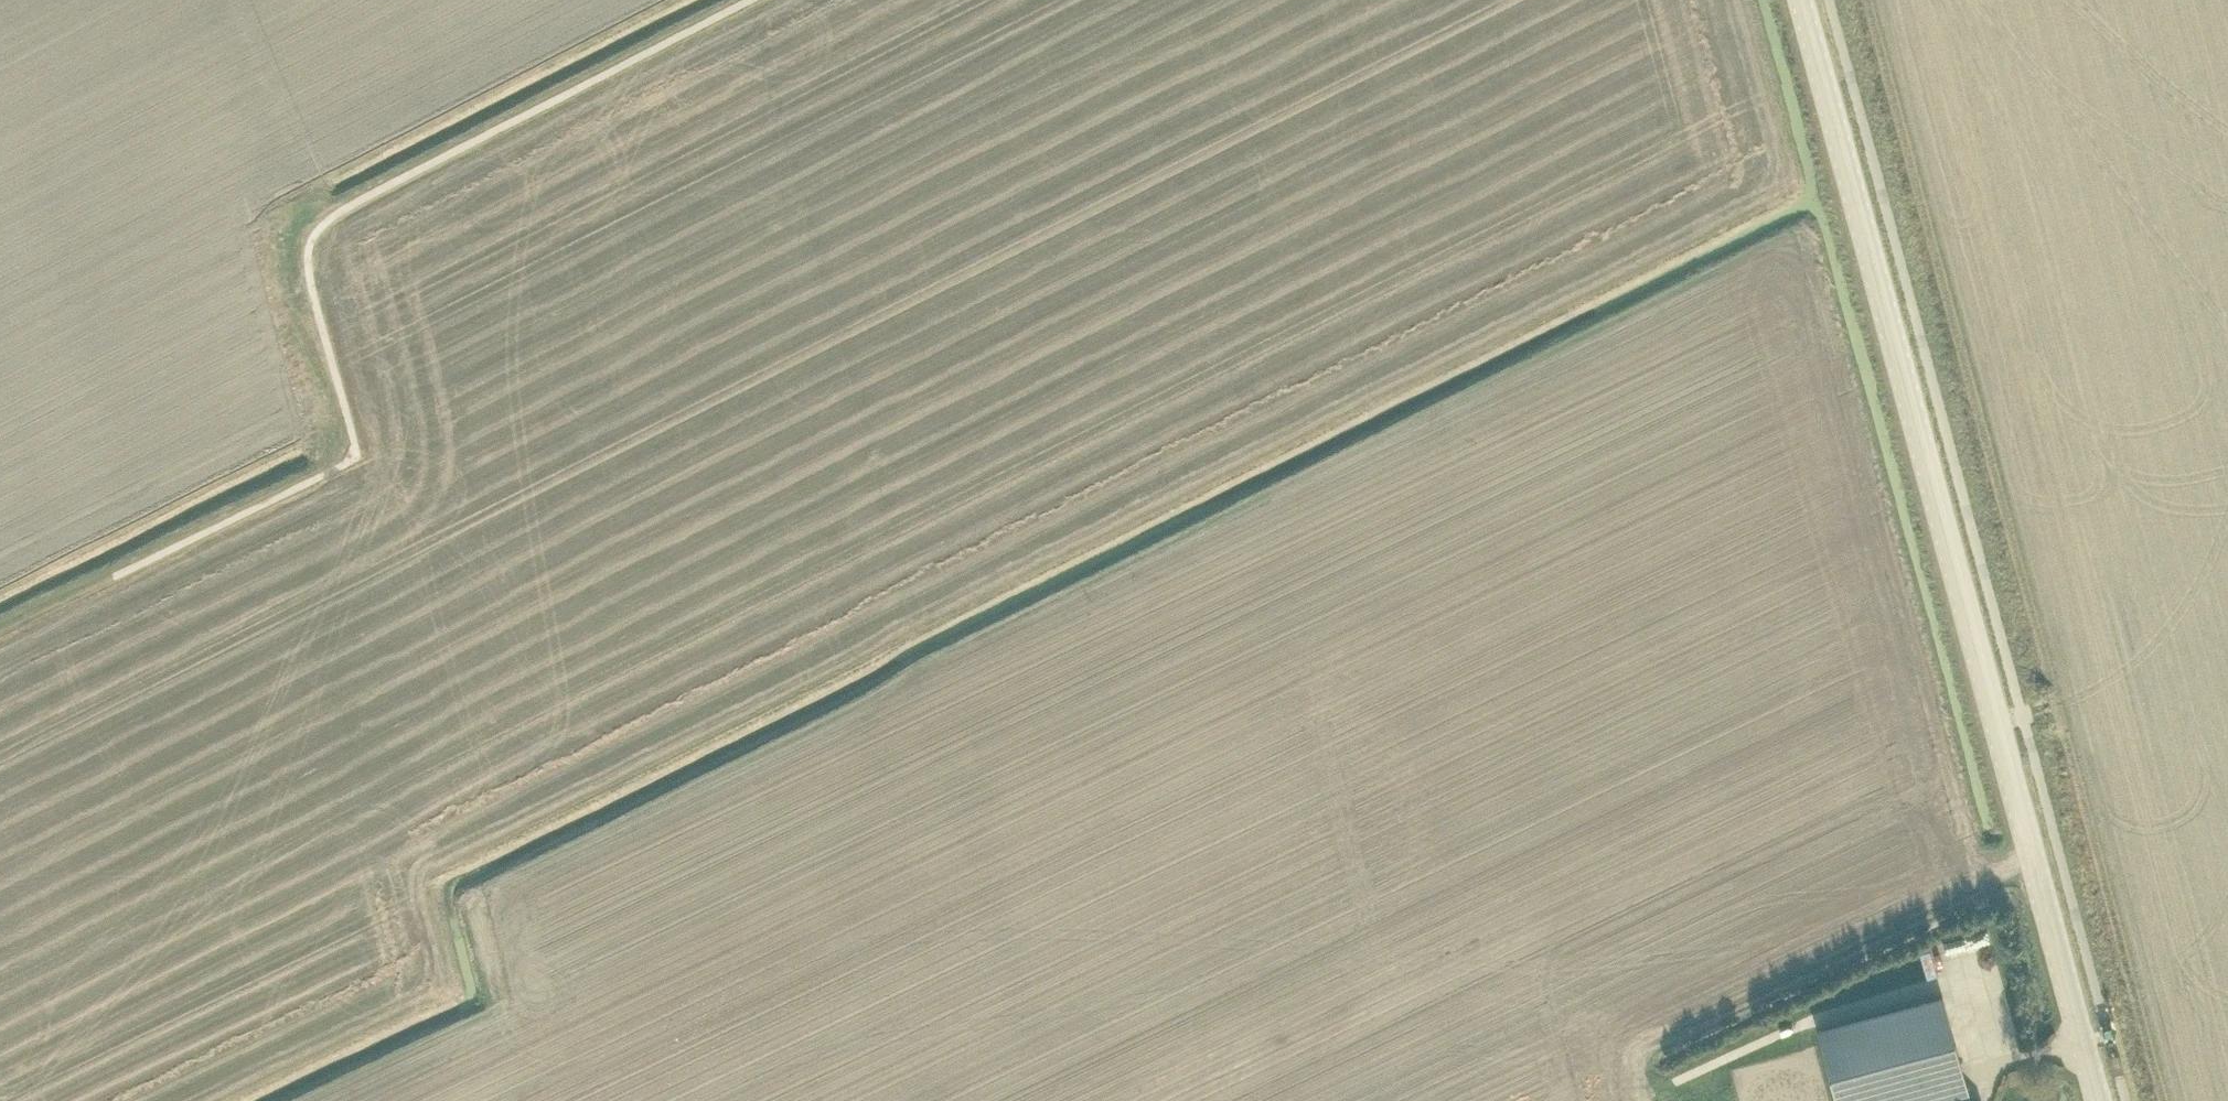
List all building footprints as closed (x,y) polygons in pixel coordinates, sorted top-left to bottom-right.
[(1966,1094),(1968,1093),(1942,998),(1818,1031),(1837,1100),(1968,1100),(1966,1094)]
